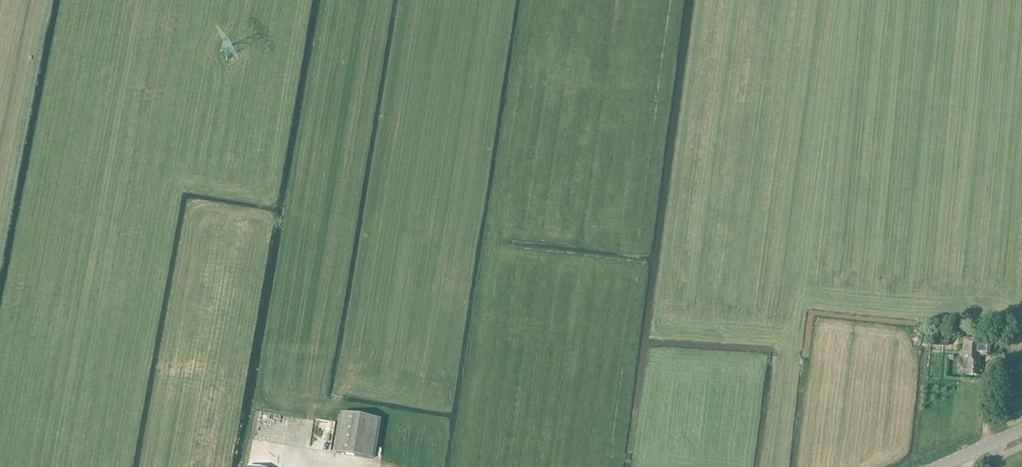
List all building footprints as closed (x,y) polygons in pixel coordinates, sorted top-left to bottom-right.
[(949,346),(950,332),(923,330),(923,344),(949,346)] [(994,341),(964,339),(963,361),(961,361),(960,367),(963,370),(967,371),(967,375),(978,376),(979,356),(990,357),(991,350),(994,351),(996,349),(997,343),(994,341)] [(381,419),(341,412),(335,453),(374,460),(381,419)]
